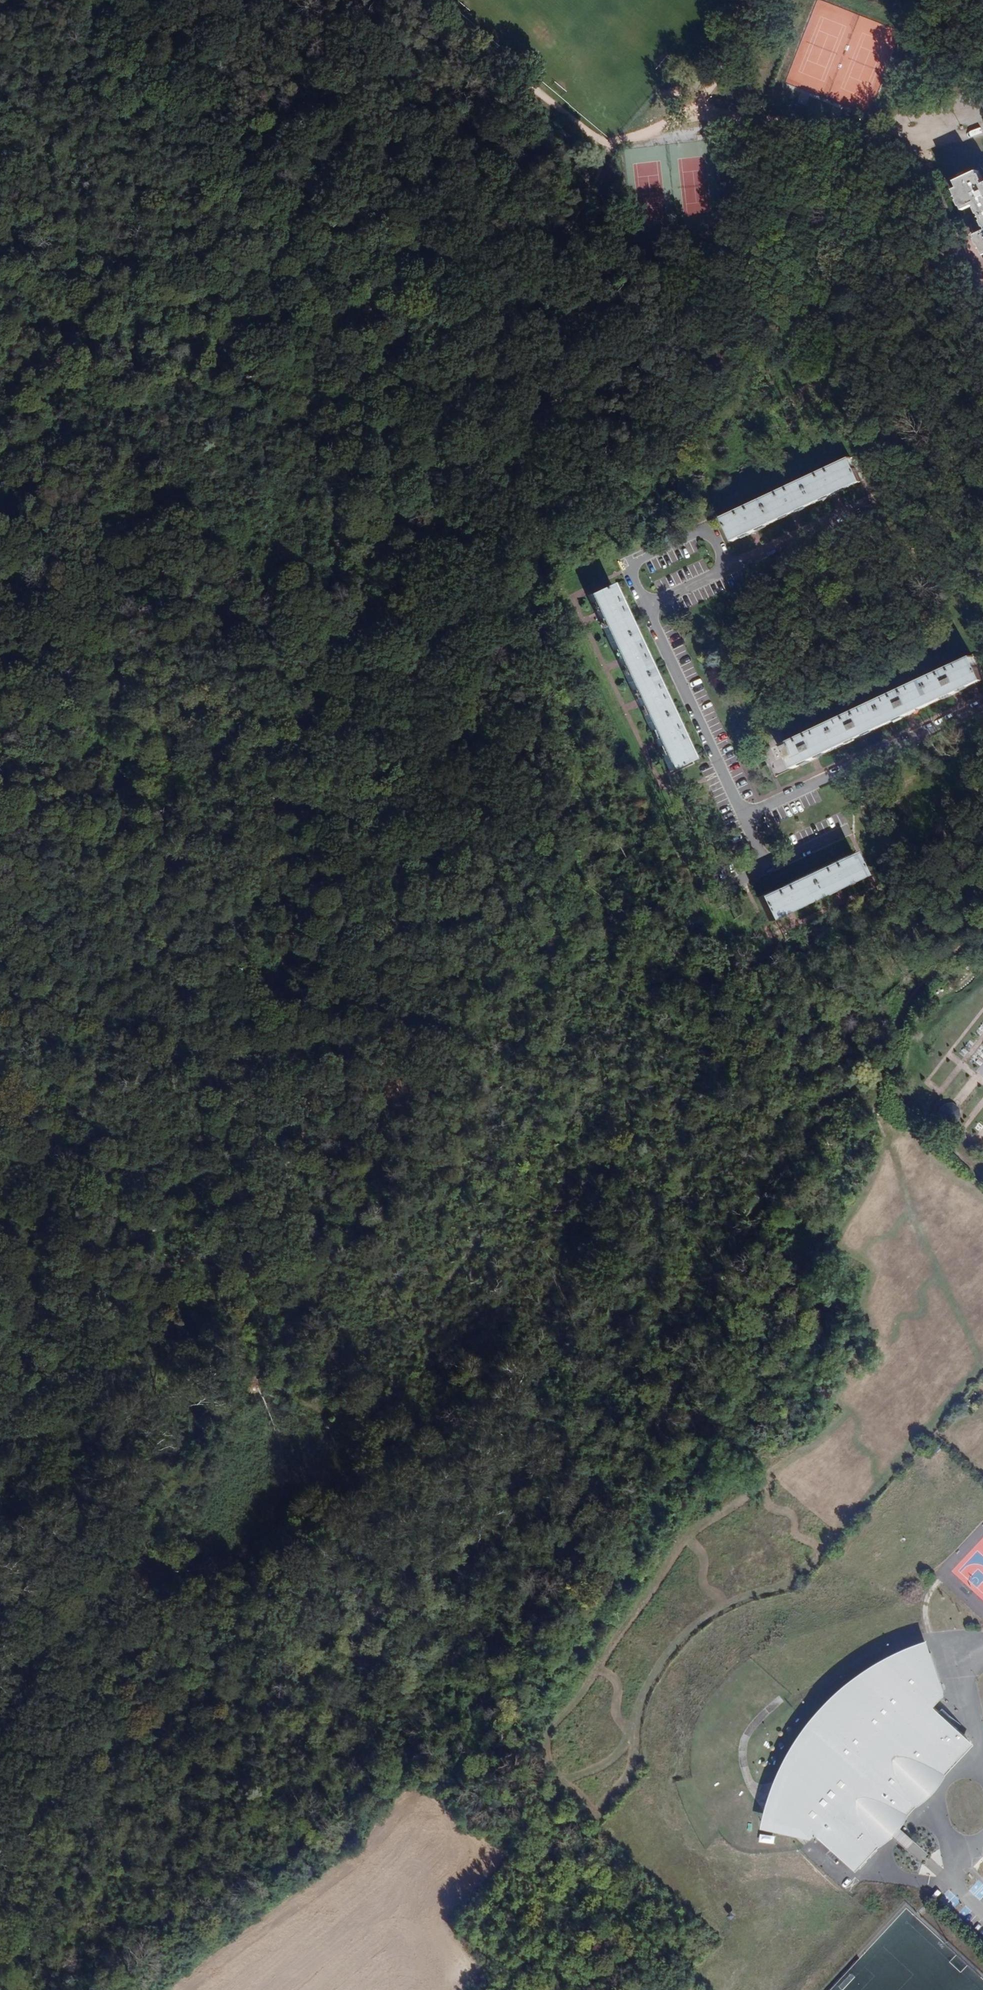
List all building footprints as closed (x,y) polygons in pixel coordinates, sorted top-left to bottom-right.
[(982,174),(980,175),(979,172),(957,182),(960,188),(956,190),(960,200),(959,201),(962,206),(963,206),(966,213),(965,214),(968,219),(969,219),(972,226),(971,227),(974,232),(975,232),(979,239),(977,240),(980,245),(982,245),(982,248),(982,177),(982,174)] [(733,540),(861,480),(851,458),(723,518),(733,540)] [(670,770),(693,759),(611,584),(588,595),(670,770)] [(973,656),(783,744),(777,731),(759,739),(776,776),(982,679),(973,656)] [(758,897),(770,921),(864,876),(853,853),(758,897)] [(816,1833),(847,1861),(964,1735),(934,1706),(944,1696),(942,1693),(943,1691),(930,1653),(904,1663),(899,1654),(879,1675),(861,1688),(844,1701),(829,1717),(815,1733),(802,1754),(790,1776),(782,1799),(775,1821),(799,1831),(812,1837),(816,1833)] [(899,1828),(893,1835),(907,1848),(913,1842),(899,1828)]
